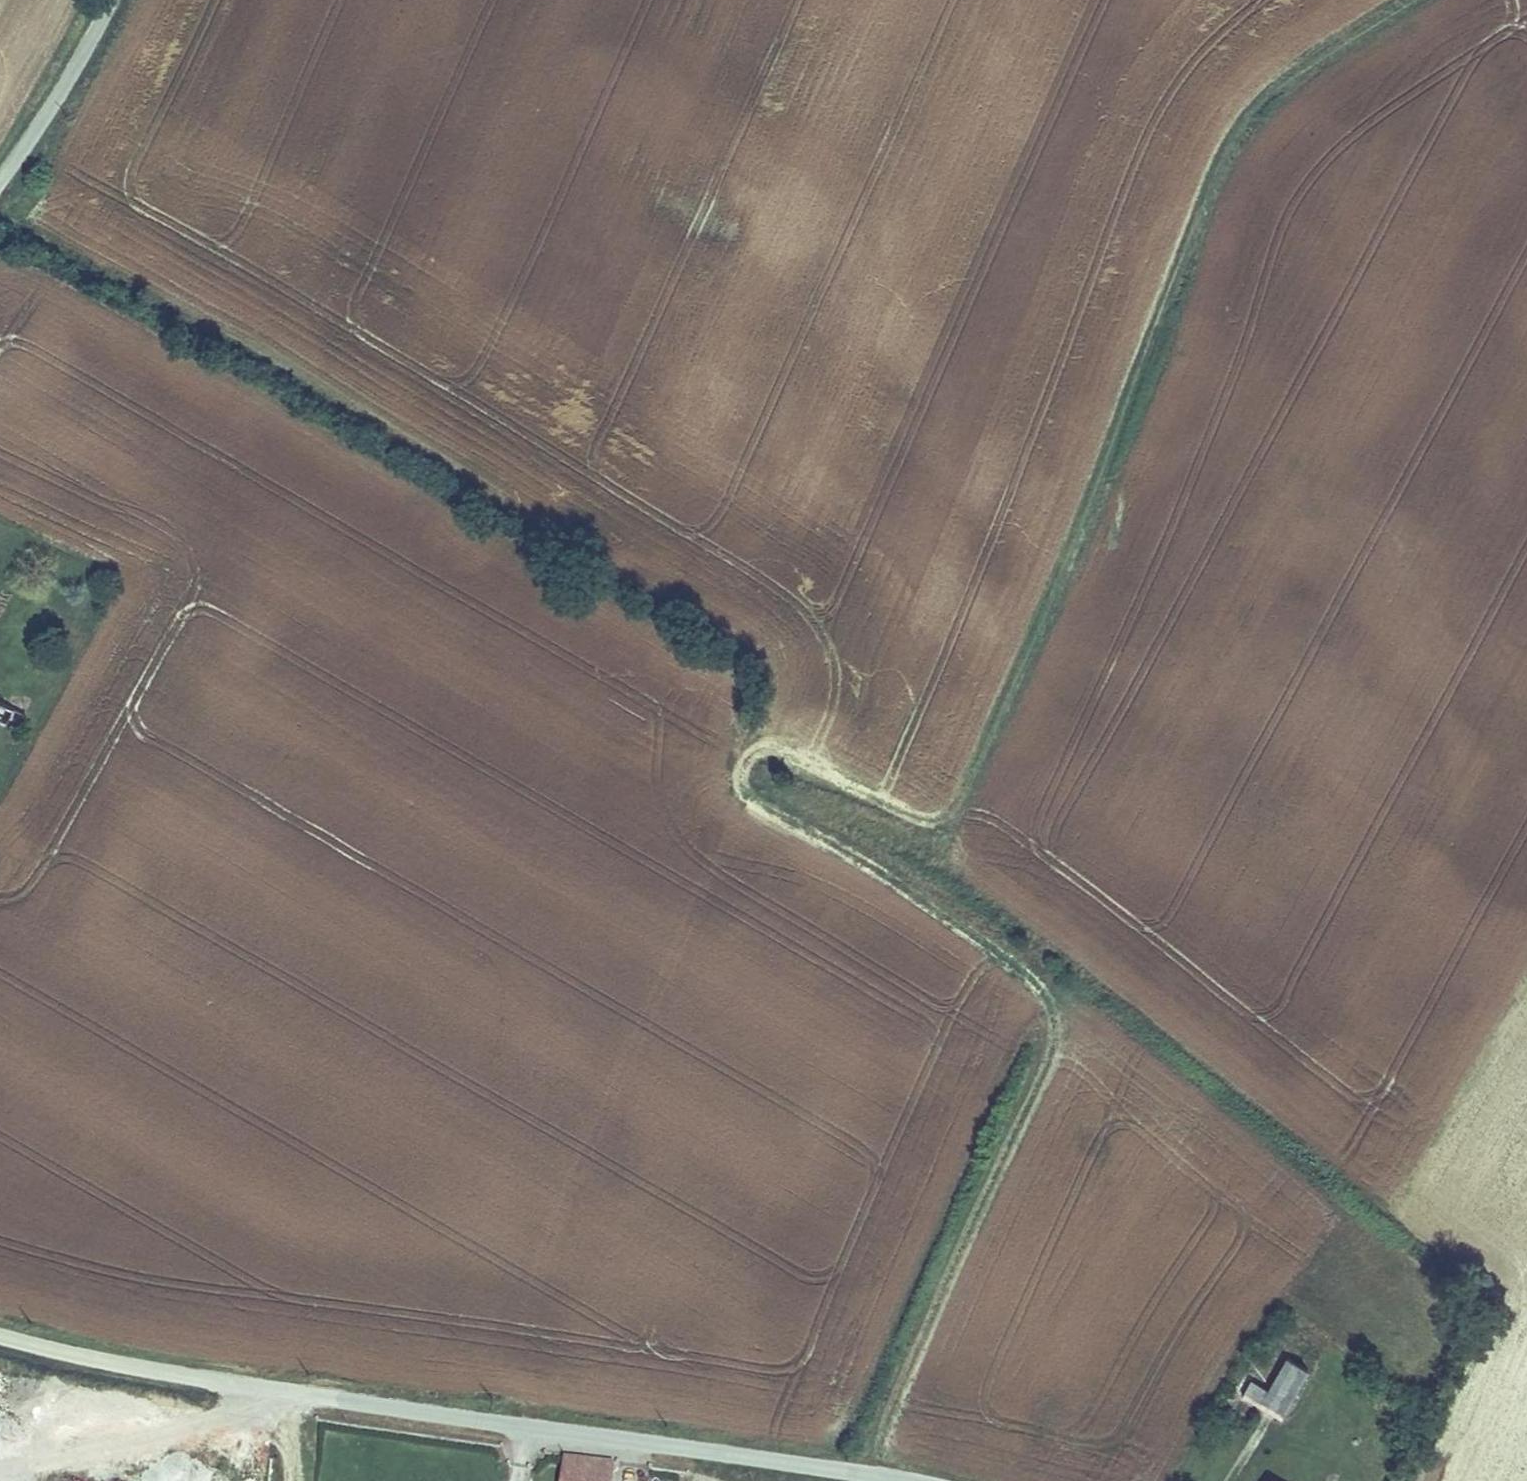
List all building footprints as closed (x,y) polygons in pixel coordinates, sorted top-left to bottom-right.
[(0,675),(0,712),(17,720),(31,690),(0,675)] [(1308,1373),(1292,1362),(1274,1392),(1255,1382),(1246,1398),(1281,1417),(1293,1401),(1291,1399),(1308,1373)] [(557,1461),(555,1480),(606,1480),(608,1467),(557,1461)]
